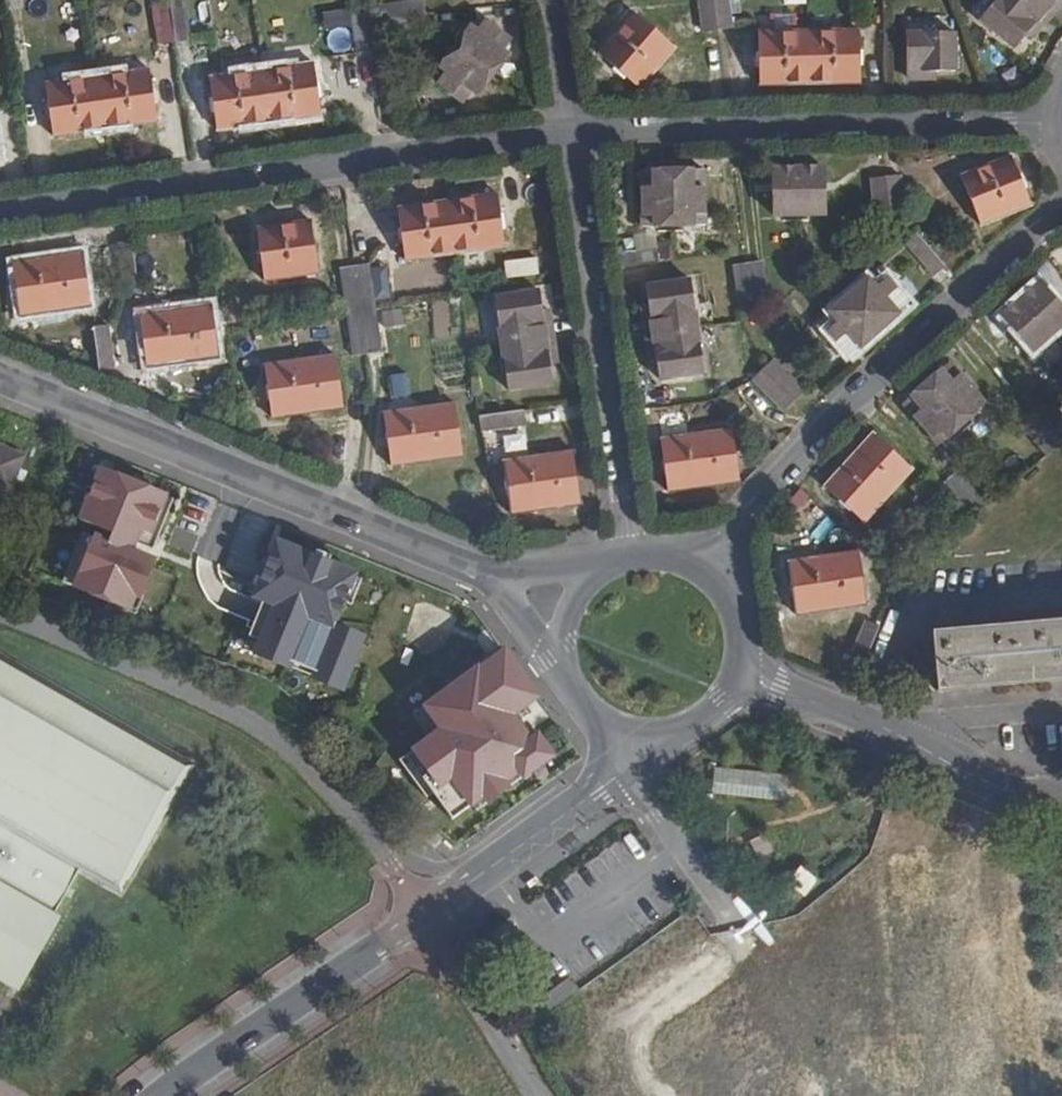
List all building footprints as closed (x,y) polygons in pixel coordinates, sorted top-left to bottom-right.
[(153,41),(177,40),(175,0),(152,0),(153,41)] [(1033,0),(997,0),(981,20),(1015,47),(1027,33),(1034,38),(1053,16),(1033,0)] [(1053,16),(1061,6),(1061,0),(1033,0),(1053,16)] [(381,17),(420,13),(419,4),(380,9),(381,17)] [(384,33),(381,17),(380,9),(364,12),(371,56),(380,54),(378,40),(423,33),(422,28),(384,33)] [(351,58),(371,56),(364,12),(345,15),(351,58)] [(422,28),(420,13),(381,17),(384,33),(422,28)] [(634,14),(600,54),(640,87),(673,49),(634,14)] [(458,46),(503,80),(513,68),(509,64),(519,50),(487,25),(480,35),(471,29),(458,46)] [(952,29),(909,30),(909,77),(931,77),(931,68),(952,67),(952,29)] [(808,32),(809,83),(859,81),(858,30),(808,32)] [(761,84),(809,83),(808,32),(760,33),(761,84)] [(492,96),(503,80),(458,46),(442,68),(451,75),(443,86),(475,109),(487,93),(492,96)] [(262,71),(269,121),(319,115),(313,64),(262,71)] [(151,70),(96,77),(104,128),(157,121),(151,70)] [(217,128),(269,121),(262,71),(210,78),(217,128)] [(104,128),(96,77),(47,83),(54,135),(104,128)] [(1012,157),(962,175),(980,225),(1030,205),(1012,157)] [(801,215),(800,167),(774,168),(775,215),(801,215)] [(824,167),(800,167),(801,215),(823,215),(824,167)] [(643,225),(675,226),(675,170),(653,170),(653,174),(641,174),(643,225)] [(675,170),(675,226),(702,226),(702,174),(691,174),(691,170),(675,170)] [(873,175),(875,220),(878,220),(878,223),(909,222),(908,219),(904,219),(902,174),(873,175)] [(496,194),(447,200),(455,252),(503,246),(496,194)] [(455,252),(447,200),(400,206),(407,259),(455,252)] [(310,221),(258,228),(264,279),(318,272),(310,221)] [(931,277),(944,267),(917,232),(904,242),(931,277)] [(614,256),(616,270),(661,264),(657,250),(614,256)] [(82,254),(12,263),(18,315),(89,306),(82,254)] [(735,266),(741,309),(770,304),(764,262),(735,266)] [(366,265),(354,266),(360,310),(372,308),(366,265)] [(337,269),(344,311),(360,310),(354,266),(337,269)] [(849,294),(882,330),(899,315),(897,313),(905,305),(882,279),(873,287),(867,280),(849,294)] [(697,324),(691,285),(650,289),(652,309),(644,310),(647,333),(697,324)] [(1052,335),(1061,326),(1061,312),(1036,285),(1020,300),(1052,335)] [(505,342),(553,334),(550,308),(540,309),(538,290),(498,296),(505,342)] [(862,348),(882,330),(849,294),(829,312),(837,319),(828,326),(852,353),(860,347),(862,348)] [(1034,352),(1052,335),(1020,300),(1002,317),(1034,352)] [(210,304),(140,313),(147,367),(217,357),(210,304)] [(372,308),(360,310),(367,354),(379,352),(372,308)] [(401,309),(379,311),(380,326),(403,324),(401,309)] [(360,310),(344,311),(350,356),(367,354),(360,310)] [(977,325),(992,344),(1011,329),(996,310),(977,325)] [(93,368),(95,368),(89,329),(102,327),(102,322),(87,324),(93,368)] [(647,333),(651,364),(659,363),(662,382),(704,375),(697,324),(647,333)] [(89,329),(95,368),(108,367),(102,327),(89,329)] [(558,363),(553,334),(505,342),(510,387),(550,382),(547,365),(558,363)] [(335,355),(265,365),(272,416),(342,407),(335,355)] [(763,369),(794,400),(804,388),(773,359),(763,369)] [(929,386),(963,424),(984,404),(951,366),(929,386)] [(763,369),(754,381),(784,410),(794,400),(763,369)] [(393,397),(407,394),(403,373),(388,376),(393,397)] [(941,444),(963,424),(929,386),(906,407),(941,444)] [(455,404),(386,413),(393,464),(462,455),(455,404)] [(523,409),(478,414),(481,432),(525,426),(523,409)] [(733,431),(664,440),(670,491),(740,482),(733,431)] [(524,432),(502,433),(502,450),(525,449),(524,432)] [(873,435),(826,486),(863,521),(910,470),(873,435)] [(6,493),(21,457),(0,448),(0,490),(6,493)] [(573,451),(503,459),(510,512),(580,502),(573,451)] [(179,496),(95,464),(73,516),(85,521),(61,579),(133,610),(155,556),(179,496)] [(976,516),(984,510),(955,476),(947,482),(976,516)] [(961,529),(976,516),(947,482),(933,494),(961,529)] [(359,563),(273,528),(247,594),(258,599),(238,648),(342,690),(364,633),(334,621),(359,563)] [(859,553),(790,564),(797,614),(866,605),(859,553)] [(863,669),(880,628),(865,622),(849,662),(863,669)] [(936,636),(942,693),(1061,682),(1061,624),(936,636)] [(540,694),(501,642),(415,700),(434,724),(406,744),(410,749),(397,759),(432,807),(440,804),(451,819),(471,806),(476,811),(557,754),(535,725),(526,731),(515,712),(540,694)] [(19,999),(63,925),(55,921),(86,868),(126,892),(197,770),(0,655),(0,988),(19,999)] [(435,848),(443,839),(427,826),(420,834),(435,848)] [(894,859),(910,1095),(973,1095),(956,855),(894,859)] [(610,1008),(710,935),(690,908),(590,980),(610,1008)]
